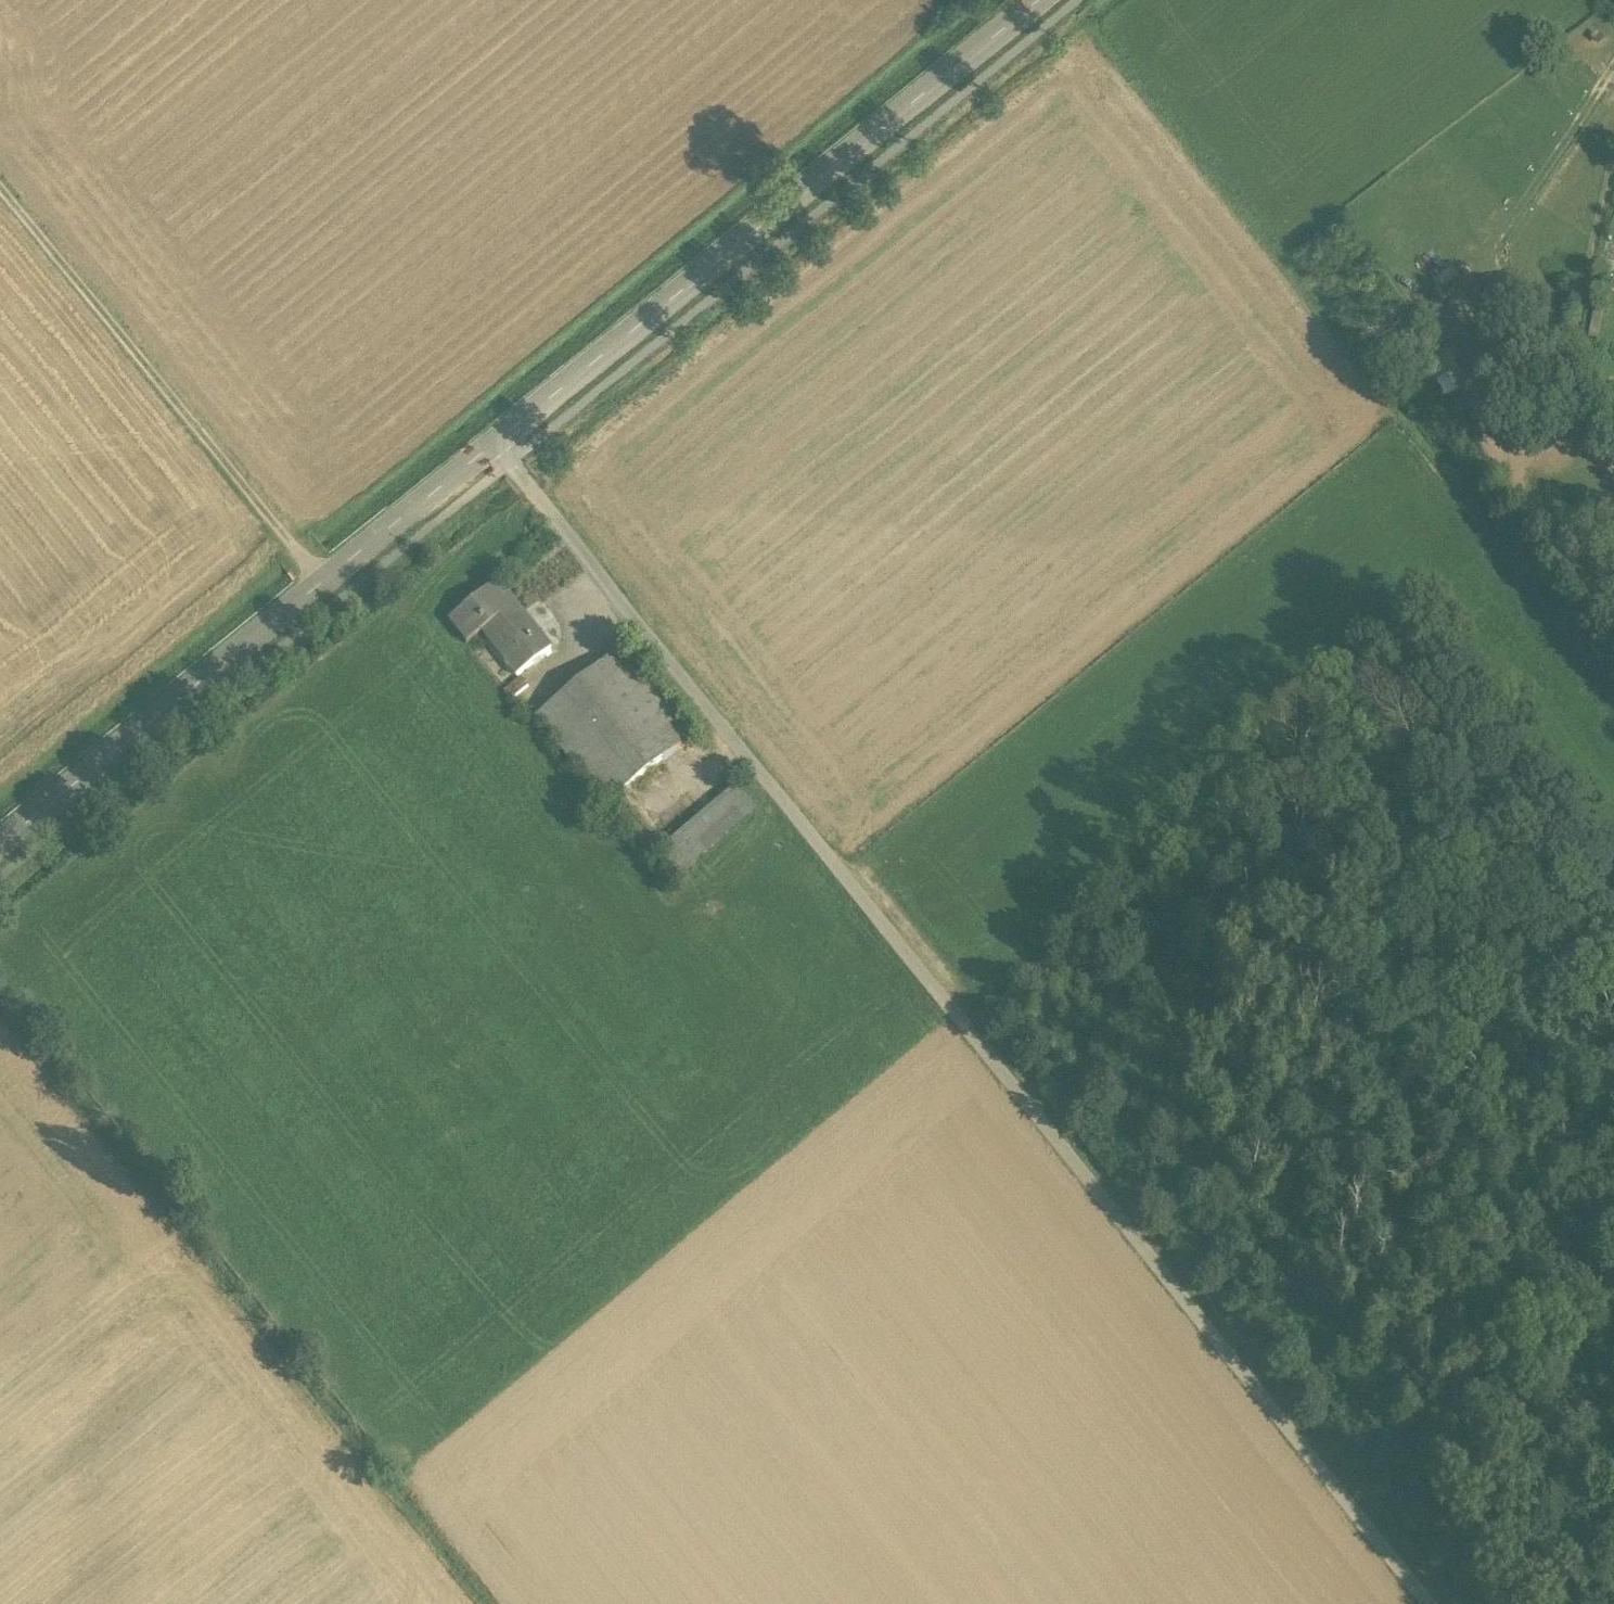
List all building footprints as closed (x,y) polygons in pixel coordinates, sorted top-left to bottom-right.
[(1439,398),(1460,392),(1455,373),(1434,379),(1439,398)] [(510,610),(493,589),(453,619),(472,643),(487,631),(509,659),(503,663),(516,680),(552,652),(516,606),(510,610)] [(625,650),(535,720),(604,808),(694,739),(625,650)] [(512,703),(529,690),(521,680),(504,694),(512,703)] [(683,876),(752,816),(731,792),(662,852),(683,876)]
